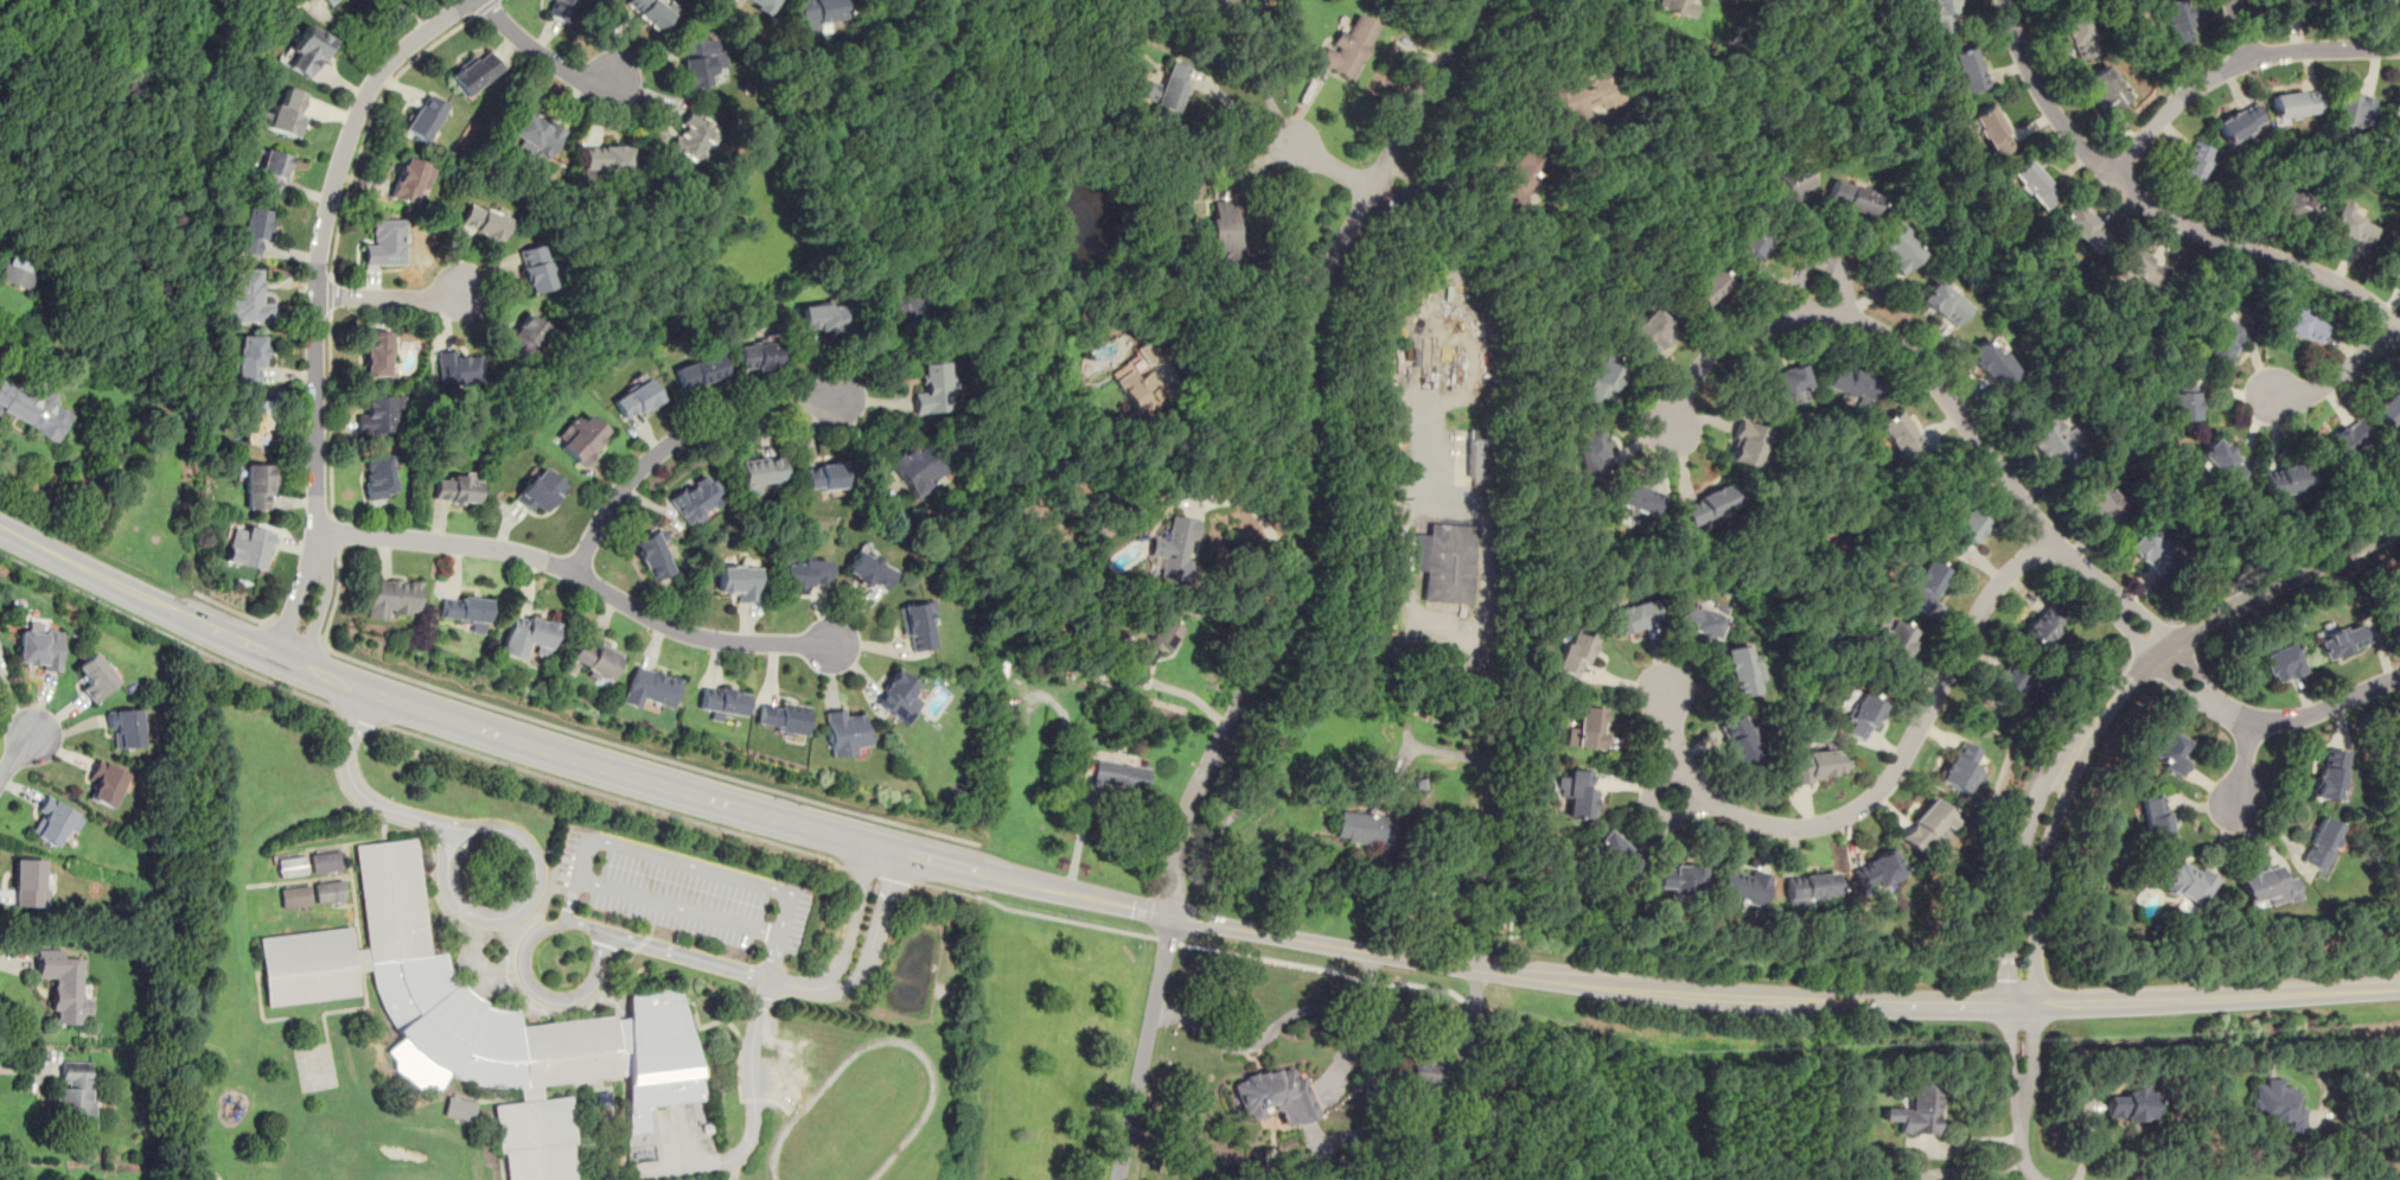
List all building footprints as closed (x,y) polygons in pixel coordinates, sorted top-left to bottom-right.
[(567,23),(576,0),(547,0),(542,13),(567,23)] [(658,0),(623,0),(620,4),(657,34),(675,14),(658,0)] [(777,0),(739,0),(768,15),(777,0)] [(843,21),(840,0),(795,0),(800,28),(843,21)] [(1654,6),(1690,18),(1695,0),(1656,0),(1654,6)] [(1959,28),(1954,0),(1918,0),(1920,12),(1929,11),(1933,32),(1959,28)] [(2155,4),(2163,51),(2192,46),(2185,0),(2172,0),(2155,4)] [(2295,0),(2272,0),(2278,20),(2299,13),(2295,0)] [(2373,11),(2388,0),(2365,0),(2373,11)] [(2060,17),(2068,55),(2096,49),(2088,11),(2060,17)] [(1333,27),(1316,63),(1352,79),(1378,23),(1355,13),(1346,33),(1333,27)] [(283,65),(313,79),(333,38),(304,23),(283,65)] [(685,88),(711,84),(709,72),(726,70),(723,46),(714,47),(713,36),(679,40),(685,88)] [(1961,95),(1986,88),(1974,45),(1948,53),(1961,95)] [(448,76),(464,97),(500,69),(486,50),(474,62),(470,57),(448,76)] [(1149,113),(1174,121),(1191,66),(1168,59),(1160,84),(1147,81),(1141,97),(1153,101),(1149,113)] [(2128,95),(2106,65),(2082,83),(2105,113),(2128,95)] [(1588,114),(1622,101),(1610,66),(1549,89),(1563,128),(1589,119),(1588,114)] [(276,94),(266,128),(294,138),(308,94),(286,87),(282,96),(276,94)] [(401,128),(423,143),(449,103),(426,88),(401,128)] [(2331,121),(2364,129),(2373,96),(2338,88),(2331,121)] [(2316,89),(2268,97),(2272,121),(2319,113),(2316,89)] [(2214,120),(2223,143),(2264,127),(2253,103),(2214,120)] [(1992,158),(2015,148),(1994,104),(1959,120),(1967,136),(1979,132),(1992,158)] [(700,167),(720,125),(687,109),(666,151),(700,167)] [(506,141),(548,159),(561,128),(519,110),(506,141)] [(2394,111),(2377,132),(2399,151),(2399,117),(2394,111)] [(2215,153),(2191,140),(2170,178),(2194,191),(2215,153)] [(580,173),(631,173),(631,145),(580,145),(580,173)] [(292,154),(266,146),(254,186),(280,194),(292,154)] [(1489,189),(1512,210),(1551,168),(1527,147),(1489,189)] [(389,197),(420,205),(430,164),(401,155),(389,197)] [(2008,177),(2041,211),(2058,193),(2025,159),(2008,177)] [(1760,178),(1773,206),(1811,189),(1799,161),(1760,178)] [(1823,204),(1869,219),(1877,193),(1831,178),(1823,204)] [(2315,199),(2272,185),(2264,209),(2306,223),(2315,199)] [(1238,199),(1209,200),(1212,263),(1239,262),(1238,199)] [(2072,199),(2051,225),(2062,236),(2067,230),(2093,250),(2109,229),(2072,199)] [(508,217),(466,202),(457,225),(498,242),(508,217)] [(2326,228),(2361,244),(2374,218),(2340,202),(2326,228)] [(235,254),(264,257),(269,210),(241,206),(235,254)] [(404,264),(404,218),(371,219),(371,243),(362,243),(362,264),(404,264)] [(1769,236),(1744,219),(1729,244),(1754,261),(1769,236)] [(1900,276),(1926,250),(1896,222),(1870,247),(1900,276)] [(2396,236),(2383,267),(2399,274),(2399,238),(2396,236)] [(516,249),(526,293),(553,287),(542,243),(516,249)] [(2111,269),(2153,289),(2165,264),(2121,244),(2111,269)] [(28,291),(39,266),(8,253),(0,272),(0,279),(28,291)] [(1726,286),(1710,267),(1678,295),(1694,314),(1726,286)] [(261,269),(225,268),(224,320),(272,321),(272,301),(260,301),(261,269)] [(1952,327),(1971,305),(1936,276),(1917,299),(1952,327)] [(920,331),(932,304),(888,283),(875,311),(920,331)] [(2277,329),(2316,344),(2325,318),(2287,302),(2277,329)] [(847,304),(799,304),(799,331),(847,331),(847,304)] [(1646,359),(1675,332),(1652,307),(1623,334),(1646,359)] [(500,344),(521,362),(549,330),(529,312),(500,344)] [(2215,368),(2247,336),(2229,318),(2197,351),(2215,368)] [(364,376),(389,376),(389,330),(364,330),(364,376)] [(263,382),(263,334),(236,334),(236,382),(263,382)] [(1966,353),(1998,390),(2018,372),(1987,336),(1966,353)] [(735,343),(738,372),(781,369),(779,339),(735,343)] [(1142,366),(1158,353),(1148,339),(1103,372),(1136,415),(1163,395),(1142,366)] [(670,366),(681,391),(725,374),(714,349),(670,366)] [(439,384),(484,384),(484,351),(439,351),(439,384)] [(1625,365),(1601,353),(1578,395),(1602,407),(1625,365)] [(913,413),(951,412),(949,362),(921,363),(923,391),(912,391),(913,413)] [(1824,388),(1866,403),(1876,377),(1833,362),(1824,388)] [(1807,394),(1801,365),(1758,375),(1764,403),(1807,394)] [(626,423),(660,400),(645,376),(611,400),(626,423)] [(2198,420),(2195,377),(2174,378),(2175,391),(2165,393),(2168,422),(2198,420)] [(53,407),(58,393),(37,384),(32,394),(0,381),(0,412),(60,438),(70,414),(53,407)] [(2372,412),(2389,429),(2399,419),(2399,383),(2372,412)] [(394,396),(363,396),(363,434),(394,434),(394,396)] [(267,401),(243,401),(243,440),(267,440),(267,401)] [(1876,425),(1902,463),(1923,448),(1896,409),(1876,425)] [(587,466),(607,433),(573,410),(551,442),(587,466)] [(2023,429),(2049,472),(2087,448),(2072,426),(2062,432),(2050,412),(2023,429)] [(2322,441),(2335,461),(2369,439),(2356,419),(2322,441)] [(1767,429),(1738,420),(1726,459),(1754,468),(1767,429)] [(1582,477),(1609,471),(1600,425),(1572,430),(1582,477)] [(1486,428),(1467,428),(1467,479),(1486,479),(1486,428)] [(2227,490),(2247,470),(2213,436),(2192,457),(2227,490)] [(908,445),(886,464),(915,498),(946,472),(924,445),(914,452),(908,445)] [(785,487),(781,454),(739,458),(742,495),(770,492),(770,489),(785,487)] [(394,498),(394,457),(364,457),(364,498),(394,498)] [(803,463),(803,490),(843,490),(843,463),(803,463)] [(270,509),(270,465),(244,465),(244,509),(270,509)] [(566,486),(538,465),(512,497),(540,518),(566,486)] [(2308,465),(2261,467),(2262,495),(2309,492),(2308,465)] [(666,496),(685,527),(725,503),(706,472),(666,496)] [(434,502),(475,504),(477,477),(435,474),(434,502)] [(2093,476),(2073,496),(2107,531),(2128,511),(2093,476)] [(1654,518),(1661,492),(1620,480),(1613,506),(1654,518)] [(1689,528),(1737,506),(1728,484),(1678,505),(1689,528)] [(1939,538),(1959,557),(1989,527),(1970,508),(1939,538)] [(1148,559),(1160,561),(1157,578),(1187,583),(1198,522),(1168,516),(1164,541),(1150,538),(1148,559)] [(2147,570),(2175,544),(2150,519),(2124,546),(2147,570)] [(225,561),(264,570),(273,531),(234,523),(225,561)] [(1475,525),(1428,523),(1426,535),(1405,534),(1404,569),(1423,570),(1422,600),(1470,604),(1475,525)] [(630,541),(647,582),(675,570),(657,529),(630,541)] [(842,570),(880,595),(896,569),(857,546),(842,570)] [(779,588),(826,588),(826,557),(779,557),(779,588)] [(1921,611),(1948,573),(1928,559),(1901,597),(1921,611)] [(755,566),(716,566),(716,589),(732,589),(732,601),(755,601),(755,566)] [(389,613),(419,614),(419,580),(369,579),(368,618),(388,618),(389,613)] [(484,633),(489,599),(442,593),(440,617),(470,621),(468,631),(484,633)] [(2392,624),(2399,621),(2399,595),(2385,600),(2392,624)] [(1604,614),(1613,637),(1659,621),(1651,598),(1604,614)] [(937,645),(926,600),(896,608),(908,652),(937,645)] [(1713,643),(1724,619),(1684,600),(1673,624),(1713,643)] [(2063,620),(2045,604),(2019,633),(2037,650),(2063,620)] [(499,653),(522,659),(525,648),(548,653),(556,623),(511,611),(499,653)] [(1170,652),(1183,629),(1157,615),(1135,658),(1150,666),(1161,646),(1170,652)] [(1916,633),(1889,617),(1868,653),(1895,669),(1916,633)] [(2366,643),(2357,623),(2342,630),(2340,626),(2313,637),(2323,661),(2366,643)] [(1576,678),(1596,637),(1572,625),(1552,666),(1576,678)] [(21,631),(24,631),(26,630),(30,630),(32,632),(46,633),(46,630),(50,629),(56,629),(58,632),(63,632),(59,671),(43,670),(43,664),(36,663),(36,665),(26,664),(26,662),(18,662),(21,631)] [(623,653),(598,640),(595,645),(580,638),(568,661),(598,676),(607,681),(623,653)] [(2270,683),(2302,671),(2291,642),(2259,653),(2270,683)] [(1751,644),(1723,650),(1732,697),(1758,691),(1756,680),(1760,680),(1751,644)] [(94,651),(119,681),(92,702),(82,689),(88,684),(81,676),(83,674),(77,666),(94,651)] [(2026,671),(2003,661),(1984,700),(2009,712),(2026,671)] [(643,708),(645,700),(672,707),(681,677),(632,664),(623,703),(643,708)] [(921,702),(912,695),(919,684),(895,668),(872,701),(906,725),(921,702)] [(728,722),(730,712),(742,714),(747,693),(703,683),(698,706),(710,708),(708,717),(728,722)] [(1883,703),(1860,691),(1842,731),(1864,742),(1883,703)] [(805,735),(809,706),(760,700),(757,729),(805,735)] [(1603,748),(1606,708),(1576,707),(1575,727),(1566,726),(1565,747),(1603,748)] [(830,757),(870,751),(866,715),(849,717),(848,708),(824,712),(830,757)] [(139,709),(140,721),(145,721),(145,731),(141,731),(142,746),(114,748),(113,728),(108,729),(107,712),(139,709)] [(1764,752),(1741,713),(1715,728),(1738,768),(1764,752)] [(2391,722),(2399,747),(2399,719),(2391,722)] [(2185,740),(2164,728),(2147,759),(2179,777),(2189,758),(2179,752),(2185,740)] [(1938,783),(1961,793),(1981,750),(1957,739),(1938,783)] [(2337,802),(2344,751),(2317,747),(2310,797),(2337,802)] [(1787,754),(1791,784),(1832,778),(1828,748),(1787,754)] [(97,758),(128,773),(122,786),(125,787),(121,795),(117,793),(110,808),(90,797),(95,789),(90,786),(92,780),(88,778),(97,758)] [(1096,759),(1091,785),(1144,793),(1149,766),(1096,759)] [(1568,796),(1566,817),(1591,818),(1592,771),(1568,770),(1566,778),(1557,778),(1556,796),(1568,796)] [(46,795),(84,818),(76,831),(71,828),(68,835),(64,833),(56,847),(31,831),(43,812),(37,809),(46,795)] [(2147,844),(2174,840),(2164,795),(2139,801),(2147,844)] [(1955,822),(1935,801),(1900,834),(1919,855),(1955,822)] [(1335,840),(1390,843),(1391,815),(1336,812),(1335,840)] [(2342,827),(2321,815),(2296,860),(2317,872),(2342,827)] [(1625,878),(1641,861),(1606,829),(1590,846),(1625,878)] [(625,991),(625,1018),(613,1019),(612,1014),(519,1026),(517,1010),(504,1012),(492,1009),(484,1007),(486,1002),(478,999),(468,993),(464,986),(459,982),(457,984),(448,970),(443,952),(428,953),(416,838),(413,838),(356,844),(366,949),(353,950),(351,926),(258,937),(266,1006),(358,995),(356,971),(370,970),(374,989),(382,1009),(392,1027),(400,1038),(384,1051),(436,1090),(447,1073),(464,1079),(479,1084),(492,1087),(519,1087),(521,1095),(521,1102),(494,1105),(503,1179),(578,1179),(569,1096),(543,1099),(541,1085),(624,1076),(625,1134),(649,1131),(644,1106),(704,1099),(675,987),(625,991)] [(1889,848),(1851,870),(1866,895),(1903,873),(1889,848)] [(312,873),(342,869),(339,849),(309,853),(312,873)] [(2153,881),(2200,907),(2216,879),(2170,853),(2153,881)] [(279,876),(306,874),(305,856),(276,859),(279,876)] [(14,859),(13,889),(17,889),(15,906),(34,906),(34,901),(49,901),(49,889),(43,888),(44,860),(14,859)] [(2293,898),(2285,863),(2236,875),(2245,910),(2293,898)] [(1715,895),(1760,908),(1768,878),(1723,865),(1715,895)] [(1702,866),(1658,866),(1658,893),(1702,893),(1702,866)] [(1786,875),(1787,900),(1833,899),(1832,873),(1786,875)] [(344,900),(343,880),(314,882),(315,902),(344,900)] [(311,905),(308,885),(280,888),(282,908),(311,905)] [(81,958),(62,958),(62,949),(36,949),(36,977),(50,977),(50,1025),(81,1025),(81,1013),(91,1013),(91,997),(81,997),(81,958)] [(1440,1084),(1441,1059),(1387,1055),(1386,1082),(1440,1084)] [(55,1117),(92,1118),(94,1061),(57,1060),(55,1117)] [(1304,1074),(1295,1077),(1291,1064),(1231,1080),(1243,1123),(1279,1112),(1283,1128),(1316,1120),(1304,1074)] [(2304,1133),(2304,1103),(2300,1103),(2300,1087),(2280,1087),(2280,1078),(2265,1078),(2265,1085),(2252,1085),(2252,1122),(2284,1122),(2284,1133),(2304,1133)] [(1936,1134),(1938,1084),(1909,1084),(1909,1109),(1882,1108),(1882,1120),(1898,1121),(1898,1133),(1936,1134)] [(2107,1095),(2107,1118),(2153,1118),(2152,1086),(2124,1087),(2124,1095),(2107,1095)] [(475,1103),(448,1097),(443,1117),(471,1122),(475,1103)] [(2393,1135),(2399,1135),(2399,1106),(2392,1106),(2393,1135)]
